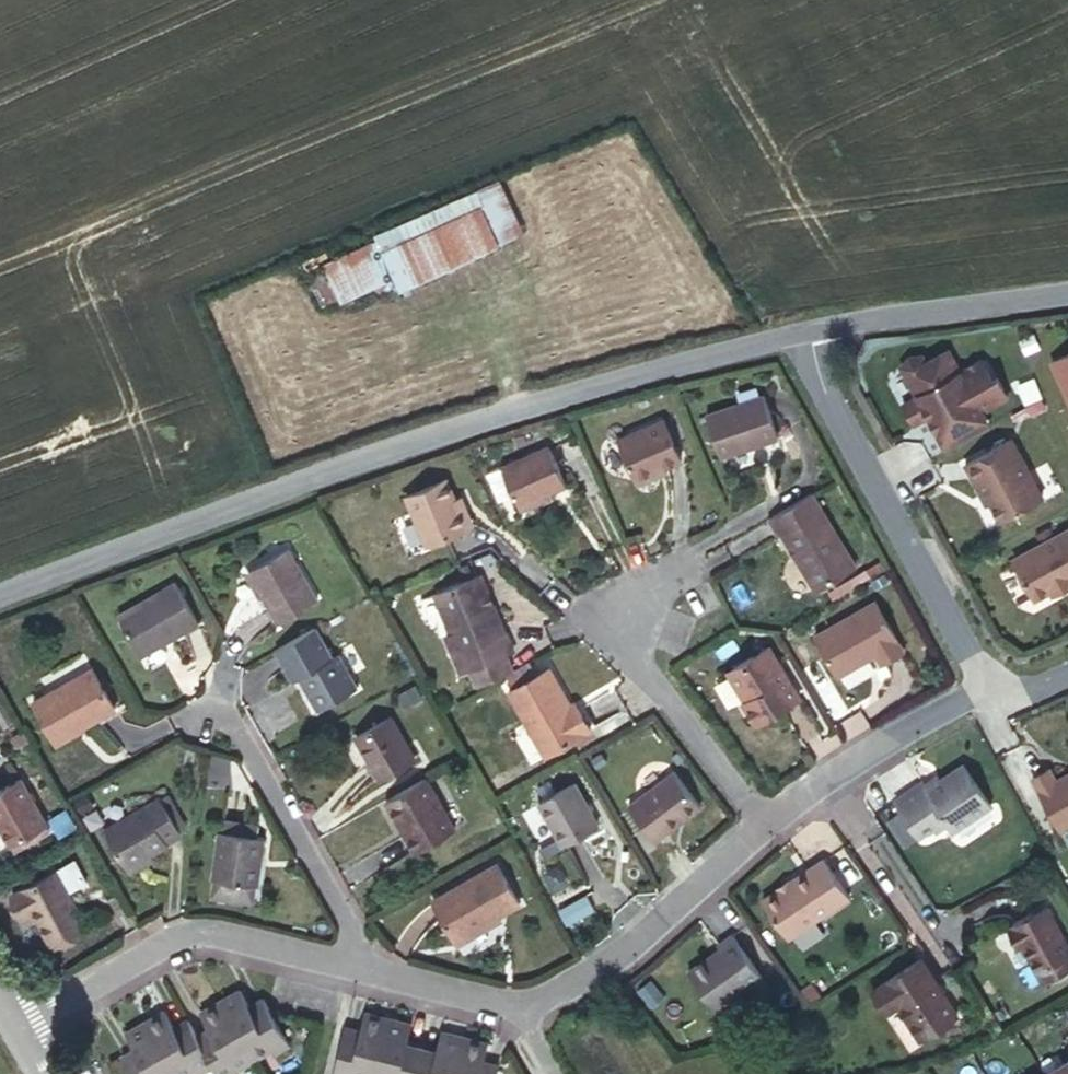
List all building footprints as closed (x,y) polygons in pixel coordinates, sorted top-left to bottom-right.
[(376,237),(378,241),(394,279),(396,286),(517,235),(496,186),(376,237)] [(394,279),(378,241),(325,264),(331,279),(341,302),(394,279)] [(341,302),(331,279),(312,287),(321,310),(341,302)] [(933,432),(976,409),(1002,394),(991,374),(986,376),(976,357),(954,368),(943,348),(920,360),(917,353),(904,354),(896,365),(912,394),(898,402),(908,421),(923,413),(933,432)] [(1067,407),(1067,352),(1047,361),(1067,407)] [(701,405),(712,445),(768,430),(756,389),(701,405)] [(976,409),(933,432),(941,446),(968,431),(984,423),(976,409)] [(630,477),(663,464),(676,457),(658,417),(613,438),(630,477)] [(984,499),(994,517),(1037,493),(1006,435),(959,460),(975,491),(979,489),(984,499)] [(519,510),(537,502),(535,497),(545,492),(563,485),(546,447),(500,469),(519,510)] [(665,469),(663,464),(630,477),(632,483),(665,469)] [(468,523),(455,496),(446,476),(405,495),(427,542),(468,523)] [(975,491),(980,501),(984,499),(979,489),(975,491)] [(853,563),(811,491),(768,517),(777,533),(781,531),(815,587),(821,583),(853,563)] [(535,497),(537,502),(547,497),(545,492),(535,497)] [(462,493),(455,496),(468,523),(475,520),(462,493)] [(1030,597),(1046,589),(1048,592),(1065,583),(1063,579),(1067,576),(1067,525),(1008,557),(1030,597)] [(247,575),(276,629),(317,607),(288,553),(247,575)] [(821,583),(825,590),(859,569),(855,563),(853,563),(821,583)] [(445,637),(459,672),(467,669),(504,654),(513,650),(505,633),(502,634),(479,577),(433,594),(450,635),(445,637)] [(114,617),(138,658),(196,623),(172,583),(114,617)] [(813,636),(837,675),(873,654),(879,663),(901,650),(872,601),(813,636)] [(776,634),(779,639),(793,631),(790,625),(776,634)] [(330,662),(313,633),(280,652),(274,655),(293,686),(301,681),(307,690),(303,692),(317,718),(357,695),(336,659),(330,662)] [(739,708),(750,726),(796,700),(766,650),(724,674),(741,700),(739,708)] [(467,669),(473,684),(510,669),(504,654),(467,669)] [(571,713),(566,705),(548,673),(507,695),(542,758),(588,731),(576,710),(571,713)] [(53,746),(83,730),(115,712),(95,674),(33,708),(53,746)] [(572,703),(566,705),(571,713),(576,710),(572,703)] [(356,742),(380,785),(415,765),(391,722),(356,742)] [(85,734),(83,730),(53,746),(55,750),(85,734)] [(914,836),(928,827),(942,818),(947,824),(950,829),(987,804),(960,764),(922,789),(918,783),(891,801),(914,836)] [(1030,777),(1058,827),(1067,821),(1067,771),(1053,780),(1047,767),(1030,777)] [(632,808),(659,842),(702,808),(675,774),(632,808)] [(3,850),(43,827),(17,780),(0,790),(0,845),(3,850)] [(427,782),(386,806),(416,858),(458,835),(427,782)] [(538,806),(563,850),(599,829),(574,786),(538,806)] [(167,795),(160,799),(178,835),(186,831),(167,795)] [(122,873),(128,870),(152,857),(166,849),(164,845),(180,837),(178,835),(160,799),(99,832),(122,873)] [(942,818),(928,827),(933,834),(947,824),(942,818)] [(221,824),(220,835),(254,840),(256,829),(221,824)] [(43,827),(3,850),(7,857),(48,835),(43,827)] [(254,840),(220,835),(217,835),(210,883),(212,884),(239,887),(256,890),(263,842),(254,840)] [(152,857),(128,870),(130,874),(154,861),(152,857)] [(763,902),(788,939),(848,898),(823,861),(763,902)] [(68,862),(51,872),(63,895),(81,884),(68,862)] [(435,904),(458,946),(501,921),(524,908),(500,867),(435,904)] [(51,872),(11,895),(24,919),(29,915),(46,943),(61,934),(80,924),(63,895),(51,872)] [(239,887),(212,884),(210,900),(213,904),(233,907),(237,904),(239,887)] [(24,919),(11,895),(6,898),(19,921),(24,919)] [(1036,974),(1067,956),(1067,948),(1045,906),(1010,926),(1011,929),(1006,932),(1017,951),(1022,948),(1036,974)] [(501,921),(458,946),(460,950),(504,925),(501,921)] [(65,941),(61,934),(46,943),(50,950),(65,941)] [(687,973),(712,1009),(760,977),(729,935),(715,946),(718,951),(687,973)] [(1036,974),(1041,983),(1067,968),(1067,956),(1036,974)] [(877,990),(892,1013),(900,1007),(923,1041),(958,1017),(920,961),(877,990)] [(145,1073),(216,1073),(222,1070),(224,1073),(248,1073),(246,1070),(285,1049),(288,1054),(306,1044),(289,1013),(271,1023),(266,1014),(253,990),(213,1012),(226,1035),(232,1045),(214,1055),(209,1046),(206,1039),(187,1050),(181,1040),(169,1018),(130,1039),(143,1062),(149,1072),(145,1073)] [(887,1016),(892,1013),(877,990),(872,993),(887,1016)] [(271,1023),(289,1013),(284,1004),(266,1014),(271,1023)] [(404,1048),(410,1023),(367,1012),(361,1037),(358,1047),(338,1043),(330,1073),(485,1073),(487,1069),(493,1044),(450,1033),(443,1058),(441,1068),(402,1059),(404,1048)] [(200,1030),(181,1040),(187,1050),(206,1039),(200,1030)] [(358,1047),(361,1037),(341,1032),(338,1043),(358,1047)] [(232,1045),(226,1035),(209,1046),(214,1055),(232,1045)] [(443,1058),(404,1048),(402,1059),(441,1068),(443,1058)] [(1045,1073),(1067,1073),(1067,1061),(1045,1073)] [(126,1073),(145,1073),(149,1072),(143,1062),(125,1073),(126,1073)]
